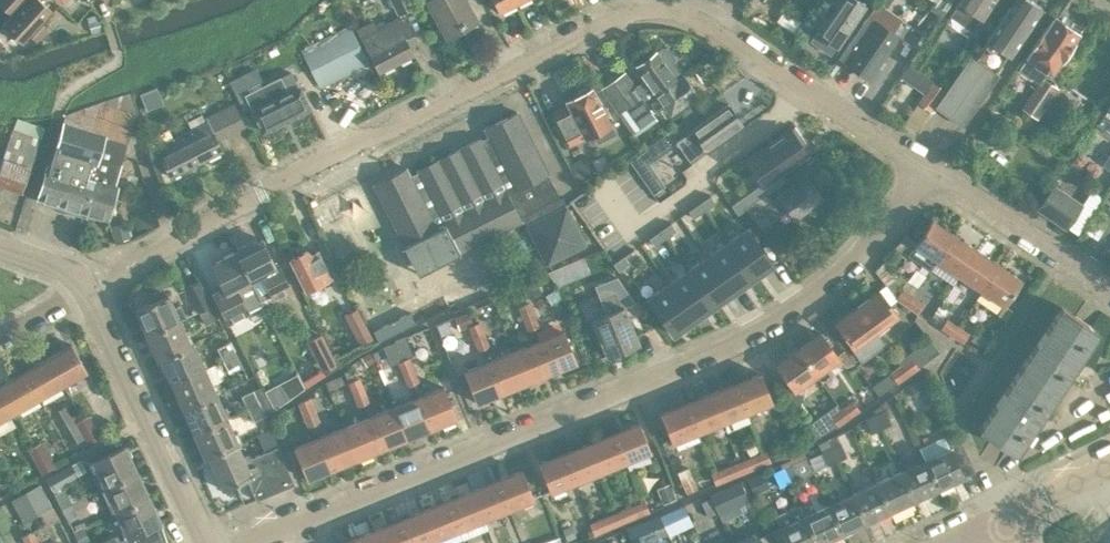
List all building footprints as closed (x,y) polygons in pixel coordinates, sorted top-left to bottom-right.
[(11,13),(12,14),(25,0),(0,0),(0,3),(11,13)] [(40,0),(25,0),(12,14),(11,13),(2,24),(24,45),(32,36),(38,41),(46,31),(41,26),(54,12),(40,0)] [(398,14),(416,5),(413,0),(390,0),(398,14)] [(477,21),(466,0),(426,0),(446,37),(477,21)] [(500,12),(516,4),(514,0),(494,0),(500,12)] [(810,25),(818,30),(816,33),(817,34),(813,41),(830,52),(835,45),(836,46),(864,6),(856,0),(828,0),(810,25)] [(946,90),(934,108),(961,126),(1002,69),(999,67),(1040,8),(1029,0),(1013,0),(977,52),(975,50),(946,90)] [(981,18),(993,0),(960,0),(958,3),(950,15),(972,30),(981,18)] [(900,33),(877,18),(874,21),(861,12),(847,33),(860,42),(846,63),(869,79),(898,36),(900,33)] [(356,27),(361,37),(378,72),(413,55),(409,47),(417,44),(403,16),(375,30),(370,20),(356,27)] [(1050,74),(1079,34),(1054,17),(1026,57),(1050,74)] [(302,50),(321,88),(369,63),(349,26),(302,50)] [(671,64),(673,58),(667,49),(660,48),(635,66),(644,79),(633,86),(624,73),(600,90),(617,113),(642,96),(646,102),(657,94),(656,93),(680,76),(671,64)] [(290,71),(245,94),(253,111),(253,110),(263,130),(298,112),(307,108),(297,88),(294,90),(299,87),(290,71)] [(669,114),(696,95),(681,75),(680,76),(656,93),(657,94),(646,102),(642,96),(617,113),(633,136),(657,119),(652,111),(662,104),(669,114)] [(1021,107),(1037,118),(1058,87),(1042,76),(1021,107)] [(917,102),(929,110),(944,89),(932,81),(917,102)] [(156,86),(139,93),(146,110),(163,102),(156,86)] [(597,141),(614,132),(591,87),(588,89),(584,87),(576,91),(576,95),(564,101),(566,105),(551,113),(568,144),(582,137),(583,138),(592,133),(597,141)] [(128,143),(136,112),(129,92),(114,97),(115,101),(93,176),(94,177),(84,212),(108,219),(118,186),(115,185),(128,143)] [(94,177),(93,176),(115,101),(114,97),(67,112),(63,124),(51,165),(48,164),(37,198),(84,212),(94,177)] [(189,130),(148,151),(155,170),(164,166),(170,177),(213,155),(223,149),(217,139),(244,126),(233,105),(205,119),(205,120),(206,121),(189,130)] [(727,105),(675,142),(688,161),(740,125),(727,105)] [(565,206),(546,169),(517,112),(484,128),(489,138),(480,143),(478,139),(417,170),(418,174),(410,178),(405,168),(374,184),(417,269),(456,248),(458,253),(521,221),(528,225),(546,262),(585,243),(566,206),(565,206)] [(0,166),(0,183),(22,190),(43,129),(17,120),(12,132),(0,166)] [(795,126),(747,160),(768,191),(784,179),(779,172),(806,153),(801,146),(807,142),(795,126)] [(662,136),(645,147),(653,159),(671,146),(663,134),(662,136)] [(583,156),(569,163),(580,184),(593,177),(583,156)] [(787,209),(793,218),(821,196),(805,175),(777,196),(760,208),(754,201),(745,207),(762,230),(771,224),(770,221),(787,209)] [(1037,208),(1066,227),(1082,204),(1053,184),(1037,208)] [(748,192),(731,204),(737,213),(745,207),(754,201),(755,201),(748,192)] [(710,194),(699,202),(704,209),(715,202),(710,194)] [(699,202),(688,210),(693,217),(704,209),(699,202)] [(151,207),(131,216),(137,228),(156,220),(151,207)] [(914,245),(908,254),(930,269),(936,260),(937,260),(954,235),(931,220),(914,245)] [(127,221),(112,225),(115,241),(131,237),(127,221)] [(671,222),(660,230),(665,237),(676,229),(671,222)] [(747,227),(727,241),(753,277),(773,263),(747,227)] [(660,230),(649,237),(654,244),(665,237),(660,230)] [(954,235),(937,260),(958,275),(975,250),(954,235)] [(261,239),(237,251),(252,280),(261,299),(271,294),(273,298),(292,289),(279,263),(274,266),(261,239)] [(727,241),(707,255),(733,291),(753,277),(727,241)] [(289,259),(306,292),(332,278),(318,251),(309,255),(307,250),(289,259)] [(975,250),(958,275),(980,290),(997,265),(975,250)] [(237,251),(212,264),(223,287),(212,293),(226,320),(246,310),(262,302),(251,280),(252,280),(237,251)] [(624,255),(613,262),(618,270),(629,262),(624,255)] [(707,255),(687,269),(713,305),(733,291),(707,255)] [(888,283),(897,276),(884,261),(875,268),(888,283)] [(997,265),(980,290),(1002,305),(1003,305),(1020,280),(1019,279),(997,265)] [(687,269),(667,283),(693,319),(713,305),(687,269)] [(891,303),(896,299),(895,299),(901,287),(906,290),(907,289),(897,276),(881,289),(891,303)] [(637,343),(623,306),(635,302),(617,277),(595,286),(606,314),(593,319),(606,355),(637,343)] [(198,311),(211,305),(198,281),(186,287),(198,311)] [(667,283),(647,297),(673,333),(693,319),(667,283)] [(913,294),(906,290),(901,287),(895,299),(896,299),(906,306),(913,294)] [(856,306),(875,330),(896,314),(878,290),(856,306)] [(168,294),(136,308),(147,333),(179,320),(187,317),(181,304),(173,307),(168,294)] [(913,294),(906,306),(917,314),(924,301),(913,294)] [(517,305),(522,318),(535,313),(530,300),(517,305)] [(217,317),(211,305),(198,311),(204,324),(217,317)] [(1003,305),(998,313),(1006,318),(1011,311),(1003,305)] [(856,306),(834,322),(862,360),(885,344),(875,330),(856,306)] [(357,307),(344,313),(360,343),(372,337),(357,307)] [(1020,368),(1055,391),(1073,364),(1079,367),(1083,361),(1077,357),(1096,330),(1090,326),(1061,307),(1020,368)] [(522,318),(527,330),(540,325),(535,313),(522,318)] [(373,329),(379,340),(401,329),(395,317),(373,329)] [(951,336),(958,324),(947,317),(939,328),(951,336)] [(158,359),(161,358),(190,345),(179,320),(147,333),(158,359)] [(468,325),(473,338),(485,333),(480,321),(468,325)] [(958,324),(951,336),(962,343),(969,331),(958,324)] [(538,340),(551,372),(576,361),(563,330),(538,340)] [(306,340),(317,360),(332,352),(322,332),(306,340)] [(473,338),(478,350),(490,345),(485,333),(473,338)] [(799,348),(817,373),(838,357),(820,333),(799,348)] [(538,340),(513,350),(526,382),(551,372),(538,340)] [(217,348),(223,360),(236,354),(230,341),(217,348)] [(47,358),(62,384),(86,370),(71,344),(47,358)] [(172,382),(204,369),(193,344),(190,345),(161,358),(172,382)] [(817,373),(799,348),(775,365),(794,389),(817,373)] [(513,350),(489,360),(502,392),(526,382),(513,350)] [(242,366),(236,354),(223,360),(229,372),(242,366)] [(900,364),(908,375),(920,367),(911,355),(900,364)] [(396,361),(401,374),(415,368),(410,356),(396,361)] [(23,371),(38,397),(62,384),(47,358),(23,371)] [(502,392),(489,360),(463,371),(476,403),(502,392)] [(889,371),(898,383),(908,375),(900,364),(889,371)] [(401,374),(406,386),(420,381),(415,368),(401,374)] [(1036,418),(1055,391),(1020,368),(979,428),(1014,452),(1032,424),(1038,428),(1042,422),(1036,418)] [(215,394),(204,369),(172,382),(183,408),(215,394)] [(15,410),(38,397),(23,371),(0,385),(15,410)] [(746,411),(746,412),(772,402),(760,373),(734,383),(746,411)] [(347,381),(352,394),(365,389),(360,376),(347,381)] [(279,383),(265,390),(274,408),(287,399),(279,383)] [(746,411),(734,383),(710,393),(721,422),(746,411)] [(15,410),(0,385),(0,419),(15,410)] [(431,428),(456,418),(443,386),(418,396),(431,428)] [(242,395),(248,408),(261,402),(255,389),(242,395)] [(352,394),(357,406),(370,401),(365,389),(352,394)] [(721,422),(710,393),(685,403),(697,432),(721,422)] [(183,408),(193,432),(226,419),(215,394),(183,408)] [(297,402),(302,414),(316,409),(310,396),(297,402)] [(406,438),(431,428),(418,396),(394,406),(406,438)] [(841,407),(849,418),(861,410),(852,399),(841,407)] [(254,420),(267,414),(261,402),(248,408),(254,420)] [(660,414),(671,442),(697,432),(685,403),(660,414)] [(394,406),(369,416),(382,448),(406,438),(394,406)] [(849,418),(841,407),(830,414),(839,426),(849,418)] [(302,414),(307,426),(321,421),(316,409),(302,414)] [(874,413),(881,428),(890,423),(883,409),(874,413)] [(864,418),(871,432),(881,428),(874,413),(864,418)] [(82,435),(96,427),(88,415),(75,422),(82,435)] [(357,458),(382,448),(369,416),(345,426),(357,458)] [(236,442),(226,419),(193,432),(204,456),(236,442)] [(638,422),(612,433),(624,461),(649,451),(638,422)] [(333,468),(357,458),(345,426),(320,436),(333,468)] [(82,435),(90,448),(103,440),(96,427),(82,435)] [(624,461),(612,433),(588,443),(599,471),(624,461)] [(919,447),(924,458),(937,487),(974,470),(957,435),(945,440),(943,435),(919,447)] [(306,478),(308,477),(333,468),(320,436),(294,446),(306,478)] [(28,448),(35,460),(48,452),(41,440),(28,448)] [(830,445),(838,460),(847,456),(840,440),(830,445)] [(246,478),(251,476),(242,456),(236,442),(204,456),(204,457),(208,455),(222,489),(246,478)] [(563,453),(575,482),(599,471),(588,443),(563,453)] [(820,449),(828,465),(838,460),(830,445),(820,449)] [(93,461),(105,486),(137,470),(125,446),(93,461)] [(242,456),(251,476),(246,478),(256,500),(294,484),(276,446),(249,458),(247,454),(242,456)] [(757,466),(770,461),(771,460),(766,449),(753,454),(757,466)] [(35,460),(42,472),(55,465),(48,452),(35,460)] [(575,482),(563,453),(538,463),(550,492),(575,482)] [(743,472),(757,466),(752,454),(738,460),(743,472)] [(913,498),(937,487),(924,458),(900,469),(913,498)] [(724,466),(729,478),(743,472),(738,460),(724,466)] [(781,467),(788,482),(798,477),(791,462),(781,467)] [(53,489),(78,474),(71,463),(46,477),(53,489)] [(715,483),(729,478),(724,466),(710,472),(715,483)] [(677,471),(686,493),(697,489),(688,467),(677,471)] [(772,471),(779,486),(788,482),(781,467),(772,471)] [(900,469),(876,481),(890,509),(913,498),(900,469)] [(105,486),(116,511),(149,496),(137,470),(105,486)] [(522,470),(495,481),(507,509),(533,499),(522,470)] [(736,513),(752,506),(740,480),(709,494),(719,515),(733,508),(736,513)] [(483,519),(507,509),(495,481),(471,491),(483,519)] [(865,520),(890,509),(876,481),(852,492),(865,520)] [(656,487),(663,504),(676,498),(670,482),(656,487)] [(23,522),(52,506),(40,483),(10,499),(23,522)] [(55,492),(53,492),(61,507),(72,502),(64,487),(55,492)] [(458,529),(483,519),(471,491),(446,501),(458,529)] [(842,531),(865,520),(852,492),(828,503),(842,531)] [(72,502),(61,507),(68,521),(69,520),(79,515),(76,509),(89,502),(85,495),(72,502)] [(128,536),(160,522),(161,521),(149,496),(116,511),(128,536)] [(701,501),(708,516),(717,512),(710,497),(701,501)] [(635,517),(650,511),(645,499),(629,505),(635,517)] [(421,511),(433,539),(458,529),(446,501),(421,511)] [(817,542),(842,531),(828,503),(803,515),(817,542)] [(817,542),(803,515),(798,504),(773,515),(786,542),(816,542),(817,542)] [(616,511),(621,523),(635,517),(629,505),(616,511)] [(406,542),(424,542),(433,539),(421,511),(397,521),(406,542)] [(601,517),(606,529),(621,523),(616,511),(601,517)] [(660,517),(667,532),(677,527),(669,512),(660,517)] [(626,529),(633,542),(651,542),(649,540),(658,536),(667,532),(660,517),(659,515),(626,529)] [(589,522),(594,534),(606,529),(601,517),(589,522)] [(372,531),(377,542),(406,542),(397,521),(372,531)] [(100,542),(167,542),(160,522),(128,536),(119,540),(117,535),(100,542)] [(75,531),(81,542),(89,542),(93,541),(85,526),(75,531)] [(25,542),(35,542),(39,541),(33,530),(22,536),(25,542)] [(372,531),(347,541),(348,542),(377,542),(372,531)]
